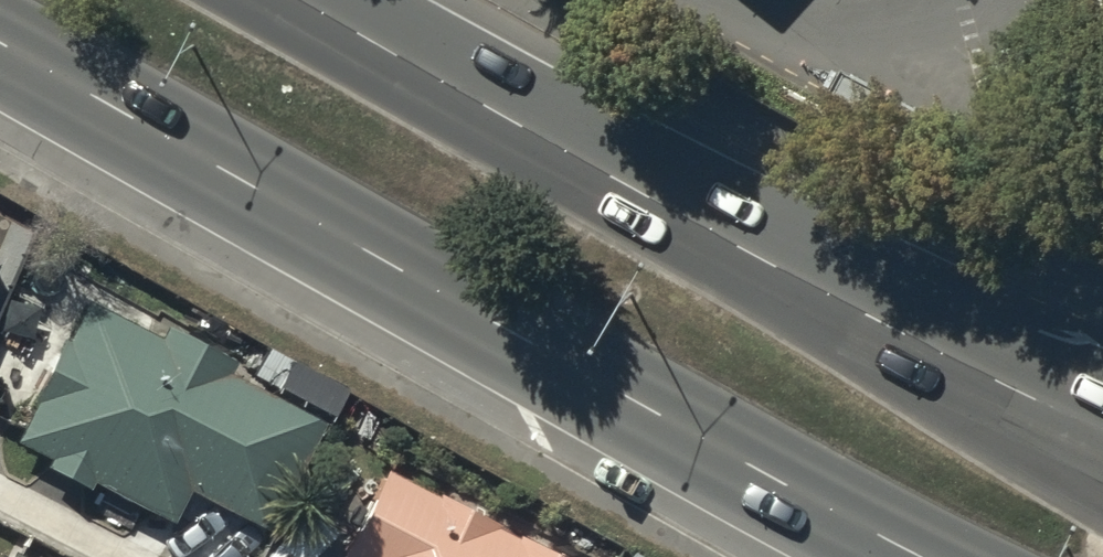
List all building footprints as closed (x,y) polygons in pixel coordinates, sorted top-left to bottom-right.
[(86,308),(23,433),(57,450),(50,463),(93,484),(99,473),(163,505),(181,470),(260,509),(307,417),(210,369),(217,357),(164,330),(158,343),(86,308)] [(385,467),(347,542),(369,553),(367,556),(567,556),(385,467)]
